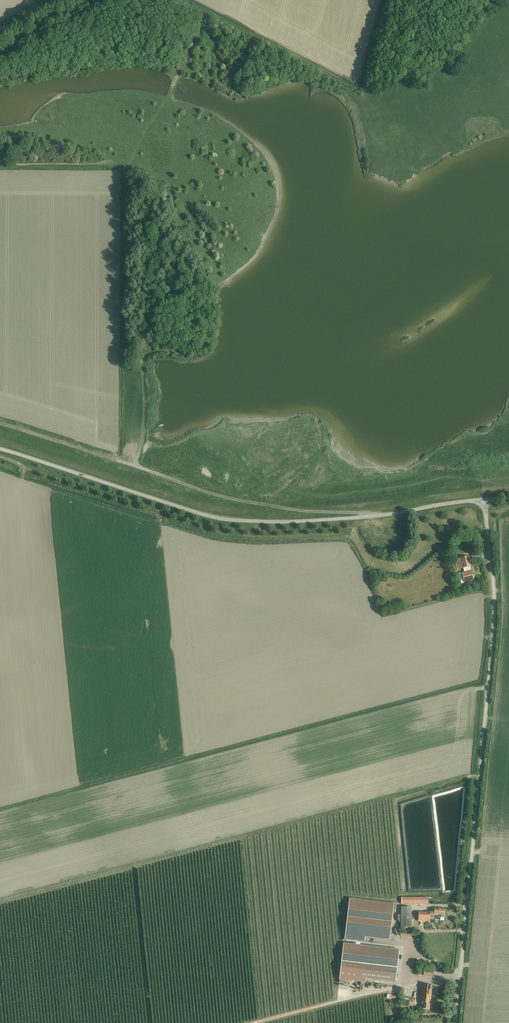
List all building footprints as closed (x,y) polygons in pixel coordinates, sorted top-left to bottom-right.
[(471,570),(470,567),(470,566),(468,557),(454,560),(457,570),(463,568),(464,572),(462,573),(463,578),(464,583),(474,581),(471,570)] [(354,940),(365,942),(365,937),(390,940),(392,908),(359,904),(354,940)] [(401,927),(411,928),(411,907),(401,907),(401,927)] [(438,915),(445,915),(445,909),(438,909),(438,908),(434,908),(434,912),(429,912),(429,913),(418,912),(418,919),(429,920),(429,919),(434,920),(434,915),(438,915)] [(366,979),(395,982),(399,950),(344,943),(339,980),(366,983),(366,979)] [(421,1009),(429,1010),(432,985),(421,984),(419,1002),(421,1002),(420,1005),(422,1005),(421,1009)]
